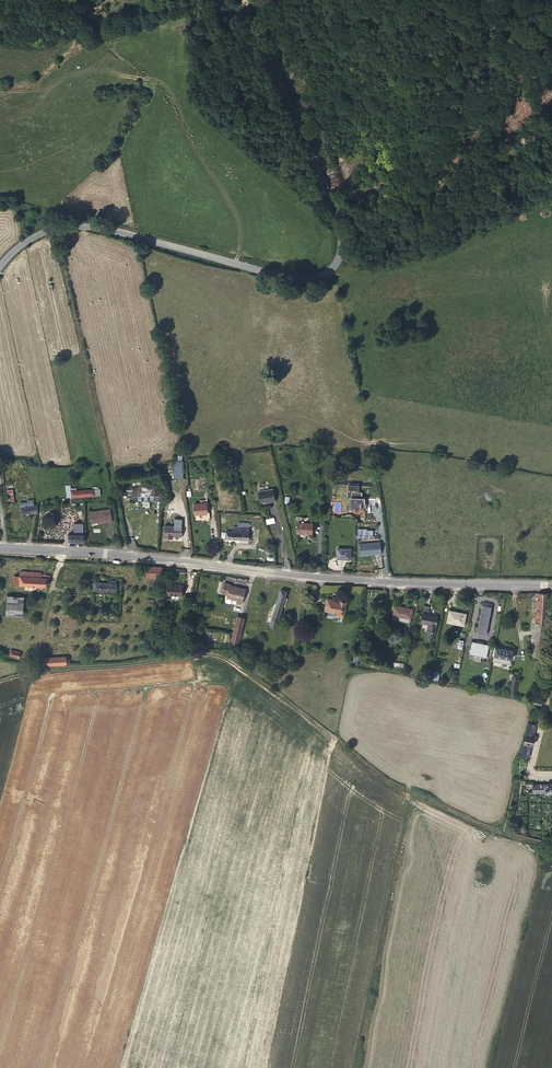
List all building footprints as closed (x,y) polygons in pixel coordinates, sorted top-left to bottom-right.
[(161,501),(161,485),(133,486),(134,501),(161,501)] [(100,495),(100,489),(71,491),(71,497),(100,495)] [(275,501),(273,489),(258,491),(260,503),(270,501),(271,502),(275,501)] [(363,497),(363,491),(353,491),(352,507),(366,507),(366,497),(363,497)] [(38,512),(37,505),(34,505),(33,500),(29,500),(29,502),(20,503),(22,514),(38,512)] [(207,514),(206,503),(194,504),(195,514),(207,514)] [(112,521),(110,509),(90,512),(92,523),(98,522),(101,522),(101,523),(112,521)] [(312,533),(312,523),(302,523),(302,517),(298,517),(297,533),(312,533)] [(249,540),(249,523),(241,523),(241,527),(234,526),(233,531),(226,531),(226,539),(249,540)] [(182,537),(182,527),(164,526),(164,538),(170,539),(170,536),(173,536),(182,537)] [(83,541),(83,534),(83,531),(74,531),(74,534),(68,534),(68,540),(83,541)] [(359,554),(381,554),(380,542),(359,542),(359,554)] [(350,557),(351,549),(337,548),(337,559),(348,559),(349,557),(350,557)] [(162,578),(163,567),(147,566),(146,577),(162,578)] [(46,587),(47,575),(41,575),(41,578),(37,577),(31,577),(20,576),(19,585),(46,587)] [(116,592),(117,581),(110,581),(109,583),(94,582),(94,590),(116,592)] [(224,582),(221,593),(224,594),(224,593),(227,594),(227,598),(237,601),(236,602),(242,604),(246,590),(236,587),(236,588),(230,587),(230,586),(230,584),(224,582)] [(167,595),(182,596),(183,585),(177,584),(177,585),(176,585),(168,585),(167,595)] [(277,626),(287,591),(281,589),(270,624),(277,626)] [(546,628),(548,593),(538,592),(538,593),(536,627),(546,628)] [(23,611),(24,596),(8,595),(6,610),(23,611)] [(344,617),(347,602),(327,598),(325,611),(337,613),(337,616),(344,617)] [(486,635),(492,604),(483,602),(477,633),(486,635)] [(410,622),(413,609),(395,605),(392,619),(410,622)] [(464,625),(466,614),(450,611),(447,622),(464,625)] [(433,641),(437,617),(431,616),(431,615),(423,614),(421,622),(429,624),(426,639),(433,641)] [(238,642),(244,618),(237,616),(231,640),(238,642)] [(489,644),(472,640),(470,652),(482,654),(482,656),(487,657),(489,644)] [(510,664),(513,651),(495,648),(493,661),(510,664)] [(19,658),(21,652),(11,650),(9,656),(19,658)] [(66,664),(66,657),(43,658),(43,666),(66,664)] [(515,696),(518,674),(513,673),(510,695),(515,696)] [(532,737),(535,724),(529,723),(522,756),(528,757),(531,744),(532,745),(533,737),(532,737)] [(532,784),(533,793),(551,793),(551,784),(532,784)]
